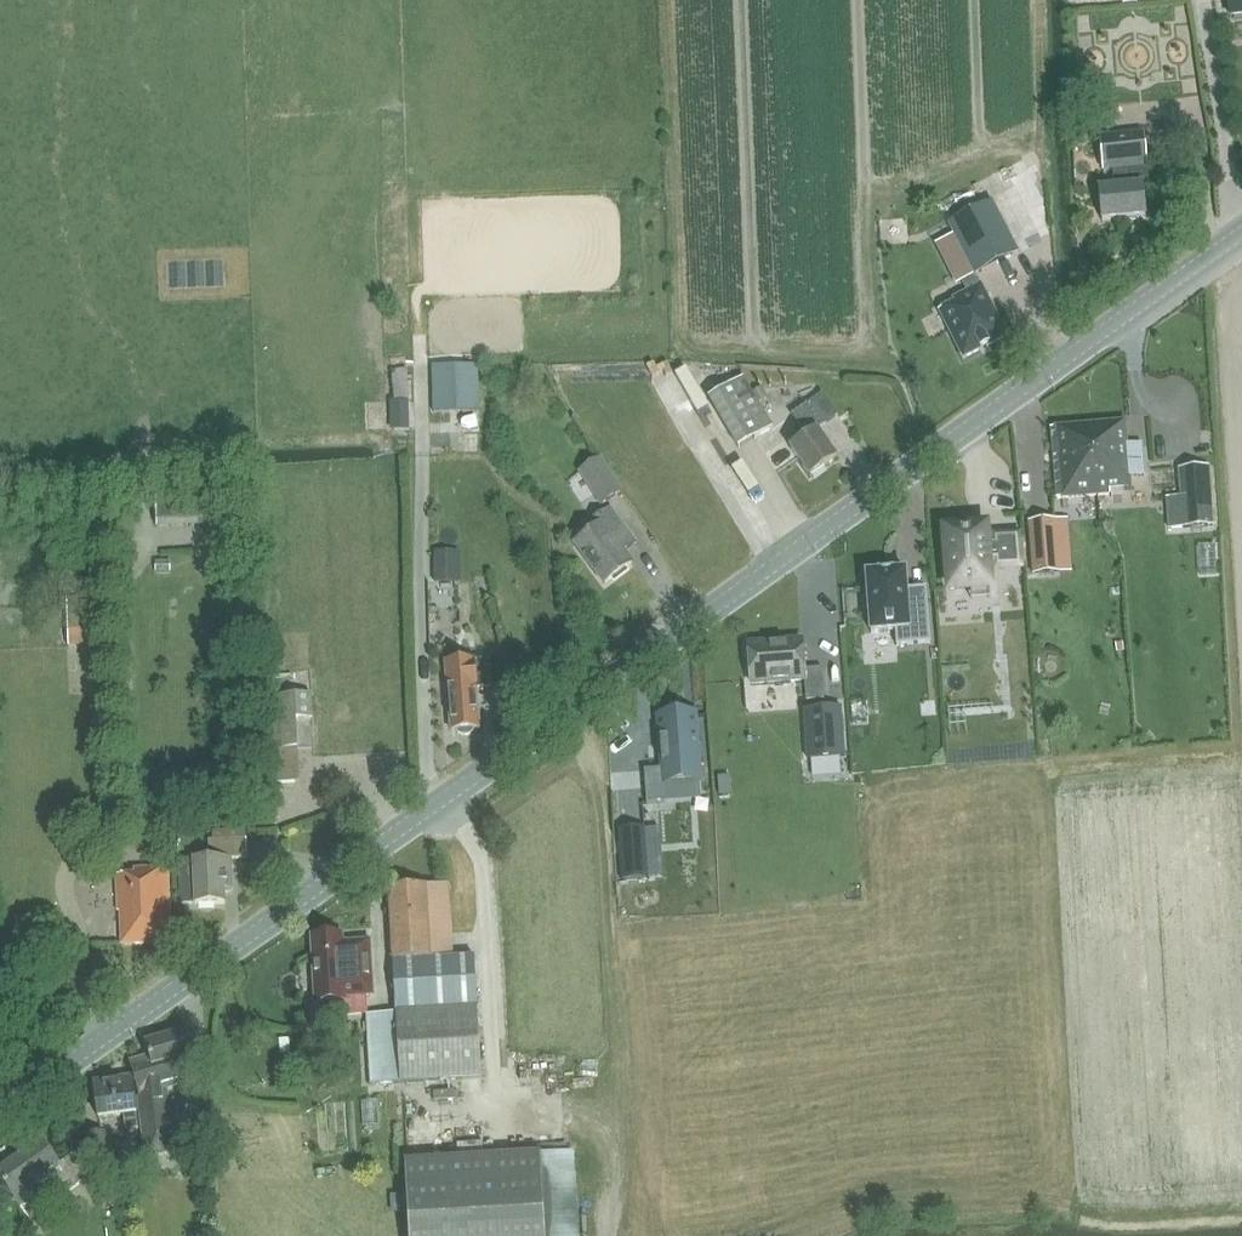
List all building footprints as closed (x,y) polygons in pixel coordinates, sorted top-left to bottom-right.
[(1231,17),(1241,15),(1241,0),(1229,0),(1231,17)] [(1149,186),(1144,132),(1100,137),(1104,171),(1113,170),(1115,188),(1099,189),(1102,222),(1146,217),(1143,186),(1149,186)] [(992,202),(949,224),(954,235),(975,276),(1018,253),(992,202)] [(954,300),(937,308),(963,359),(1007,337),(981,286),(954,300)] [(412,357),(399,358),(400,386),(413,386),(412,357)] [(466,377),(435,377),(435,399),(466,400),(466,377)] [(708,398),(739,449),(773,429),(743,378),(708,398)] [(415,388),(398,388),(397,412),(414,413),(415,388)] [(838,415),(823,394),(792,415),(807,436),(790,447),(811,477),(838,458),(817,430),(838,415)] [(1092,425),(1051,428),(1051,429),(1057,499),(1097,496),(1111,495),(1110,491),(1131,489),(1130,474),(1144,472),(1142,448),(1128,449),(1126,423),(1126,422),(1092,425)] [(580,473),(601,506),(622,493),(600,460),(580,473)] [(1209,468),(1179,470),(1182,498),(1184,528),(1213,526),(1209,468)] [(192,509),(192,504),(221,505),(222,485),(169,483),(168,508),(192,509)] [(635,543),(610,509),(593,521),(598,528),(576,545),(605,585),(632,564),(623,552),(635,543)] [(1056,522),(1030,524),(1034,574),(1060,572),(1056,522)] [(985,529),(946,532),(951,590),(989,587),(988,561),(997,561),(998,567),(1019,566),(1017,537),(995,538),(996,544),(986,545),(985,529)] [(869,575),(867,575),(867,577),(871,631),(871,633),(874,633),(896,631),(897,643),(897,646),(900,646),(900,645),(928,643),(931,643),(930,641),(927,602),(908,603),(906,574),(906,572),(903,572),(893,573),(893,572),(890,572),(890,573),(882,574),(882,573),(880,573),(880,574),(869,575)] [(93,598),(66,596),(68,647),(95,646),(93,598)] [(805,680),(807,701),(825,699),(822,668),(805,669),(803,641),(748,645),(751,684),(805,680)] [(490,660),(447,663),(449,689),(452,731),(458,730),(458,733),(462,736),(466,736),(471,735),(474,732),(474,729),(480,728),(476,688),(492,687),(490,660)] [(282,749),(298,748),(296,720),(312,719),(310,694),(279,696),(282,749)] [(842,708),(804,710),(808,760),(845,757),(842,708)] [(661,769),(644,770),(646,804),(665,803),(665,783),(701,780),(697,713),(658,716),(661,769)] [(214,830),(214,841),(209,841),(210,859),(179,861),(180,905),(196,904),(196,905),(225,904),(225,889),(232,889),(231,859),(247,859),(246,828),(214,830)] [(168,868),(135,869),(134,869),(135,875),(116,875),(118,912),(121,911),(122,945),(171,942),(169,909),(170,909),(168,868)] [(397,1014),(367,1015),(372,1085),(482,1079),(475,957),(431,960),(429,937),(428,911),(443,910),(441,886),(389,888),(395,986),(397,1012),(397,1014)] [(341,935),(314,937),(316,979),(318,1005),(341,1004),(342,1015),(365,1014),(364,998),(372,997),(370,970),(369,943),(342,945),(341,935)] [(138,1084),(140,1091),(141,1097),(139,1097),(147,1157),(178,1153),(170,1090),(186,1085),(180,1066),(192,1062),(183,1032),(146,1043),(151,1058),(131,1064),(137,1084),(138,1084)] [(132,1077),(94,1082),(99,1119),(124,1115),(126,1131),(139,1129),(137,1113),(132,1077)] [(92,1170),(111,1166),(105,1133),(86,1136),(88,1147),(92,1170)] [(0,1171),(0,1178),(21,1208),(43,1192),(52,1206),(93,1174),(92,1170),(88,1147),(60,1166),(43,1141),(0,1171)] [(405,1162),(409,1235),(546,1235),(541,1154),(405,1162)]
